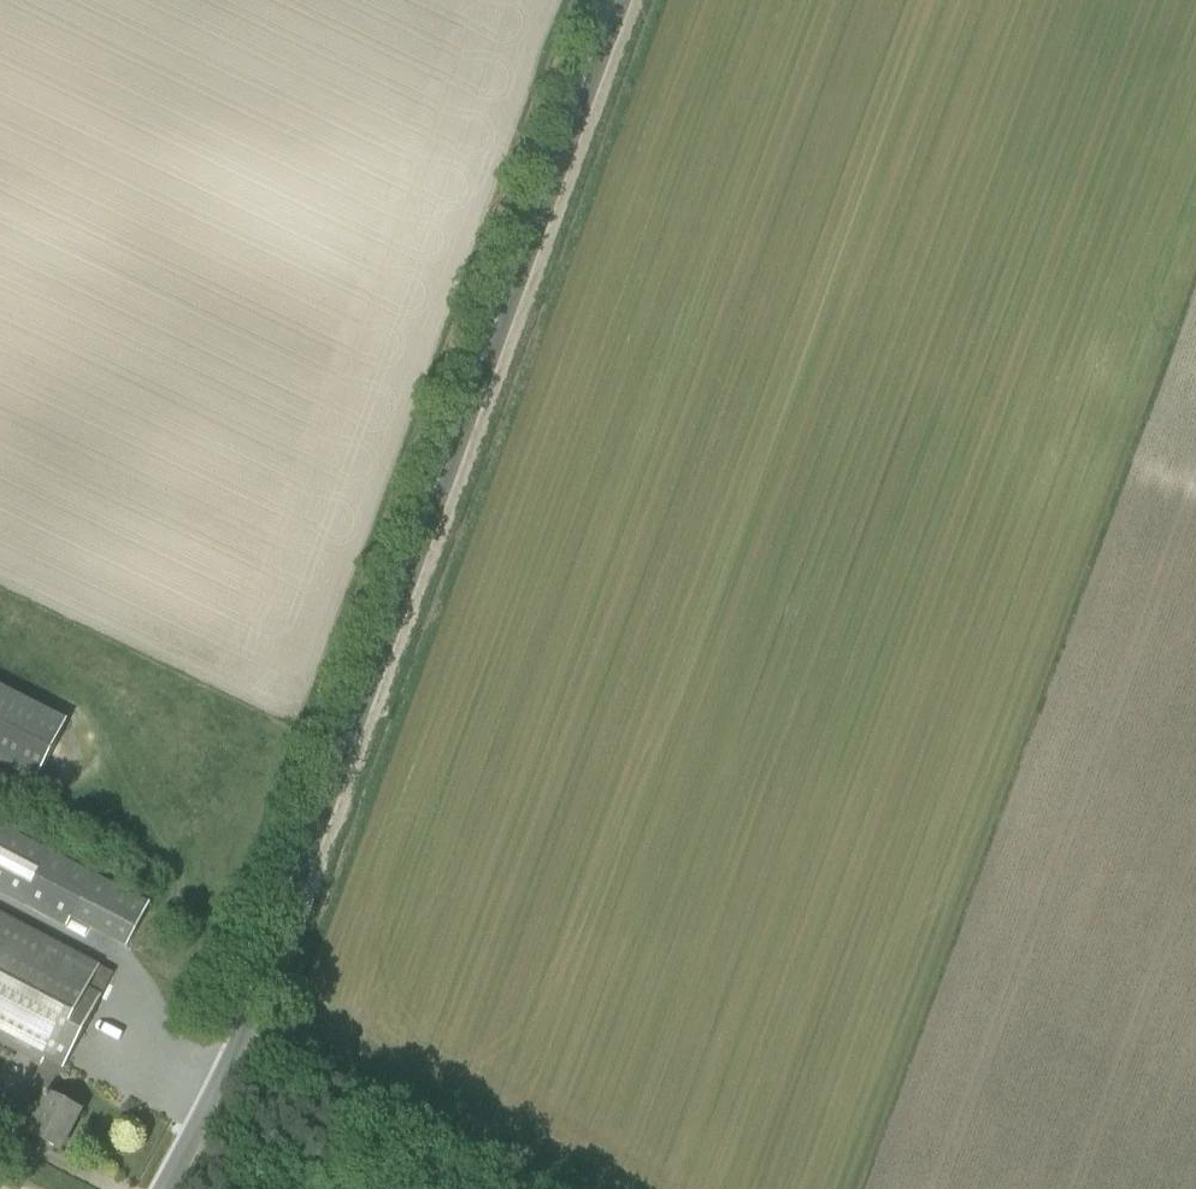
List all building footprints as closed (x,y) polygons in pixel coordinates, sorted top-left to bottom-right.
[(8,770),(35,783),(60,734),(68,720),(0,685),(0,766),(8,770)] [(65,928),(93,874),(0,825),(0,893),(65,928)] [(113,974),(0,914),(0,1039),(43,1062),(13,1119),(16,1120),(13,1126),(59,1150),(80,1111),(50,1096),(113,974)]
